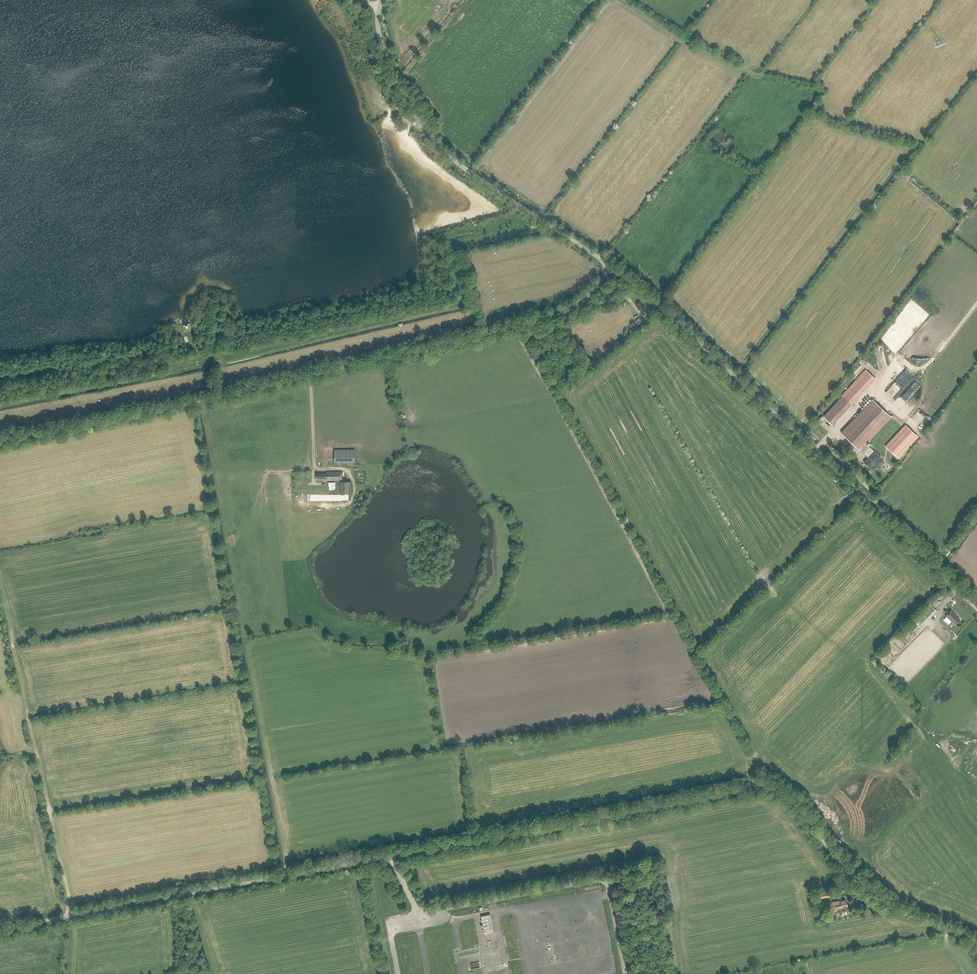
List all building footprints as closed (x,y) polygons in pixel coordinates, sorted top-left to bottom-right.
[(651,316),(647,311),(648,310),(644,305),(643,306),(640,301),(636,304),(638,306),(637,306),(642,314),(644,313),(646,314),(644,316),(646,319),(651,316)] [(878,358),(881,371),(887,370),(884,357),(878,358)] [(898,380),(906,386),(914,377),(907,370),(898,380)] [(881,457),(875,451),(866,443),(891,417),(873,399),(842,432),(860,450),(869,458),(864,462),(871,468),(874,465),(878,468),(884,461),(880,458),(881,457)] [(829,410),(824,416),(833,424),(838,419),(829,410)] [(906,424),(885,446),(898,458),(918,437),(906,424)] [(355,461),(355,449),(335,450),(335,462),(355,461)] [(342,472),(327,472),(327,473),(317,473),(317,478),(327,478),(327,480),(342,480),(342,472)] [(351,481),(340,481),(340,493),(351,493),(351,481)] [(930,604),(932,606),(938,600),(935,598),(931,602),(930,604)] [(937,611),(930,604),(916,618),(923,625),(937,611)] [(952,610),(946,616),(952,622),(952,621),(955,624),(960,619),(955,615),(956,614),(952,610)] [(952,748),(946,754),(955,762),(961,756),(952,748)] [(847,900),(833,903),(835,911),(842,910),(842,908),(848,907),(847,900)] [(862,909),(837,914),(838,918),(863,913),(862,909)] [(490,914),(481,916),(484,933),(493,932),(490,914)]
